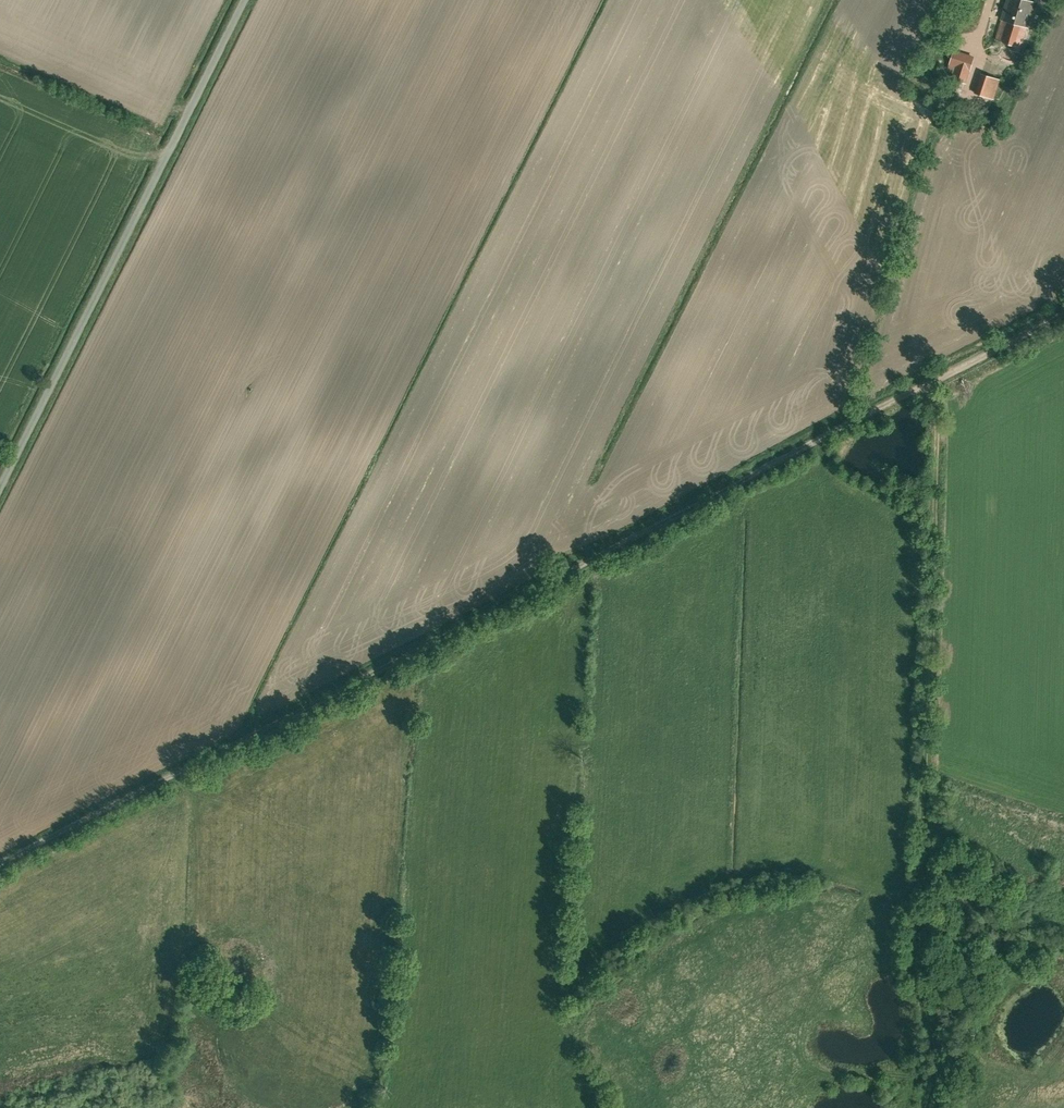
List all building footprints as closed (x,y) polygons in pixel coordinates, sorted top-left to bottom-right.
[(1030,2),(1023,0),(1002,0),(997,19),(999,20),(994,38),(1018,45),(1030,2)] [(1016,52),(1007,49),(1004,60),(1013,63),(1016,52)] [(975,58),(954,52),(950,67),(970,73),(975,58)] [(994,78),(979,73),(972,93),(988,97),(994,78)]
